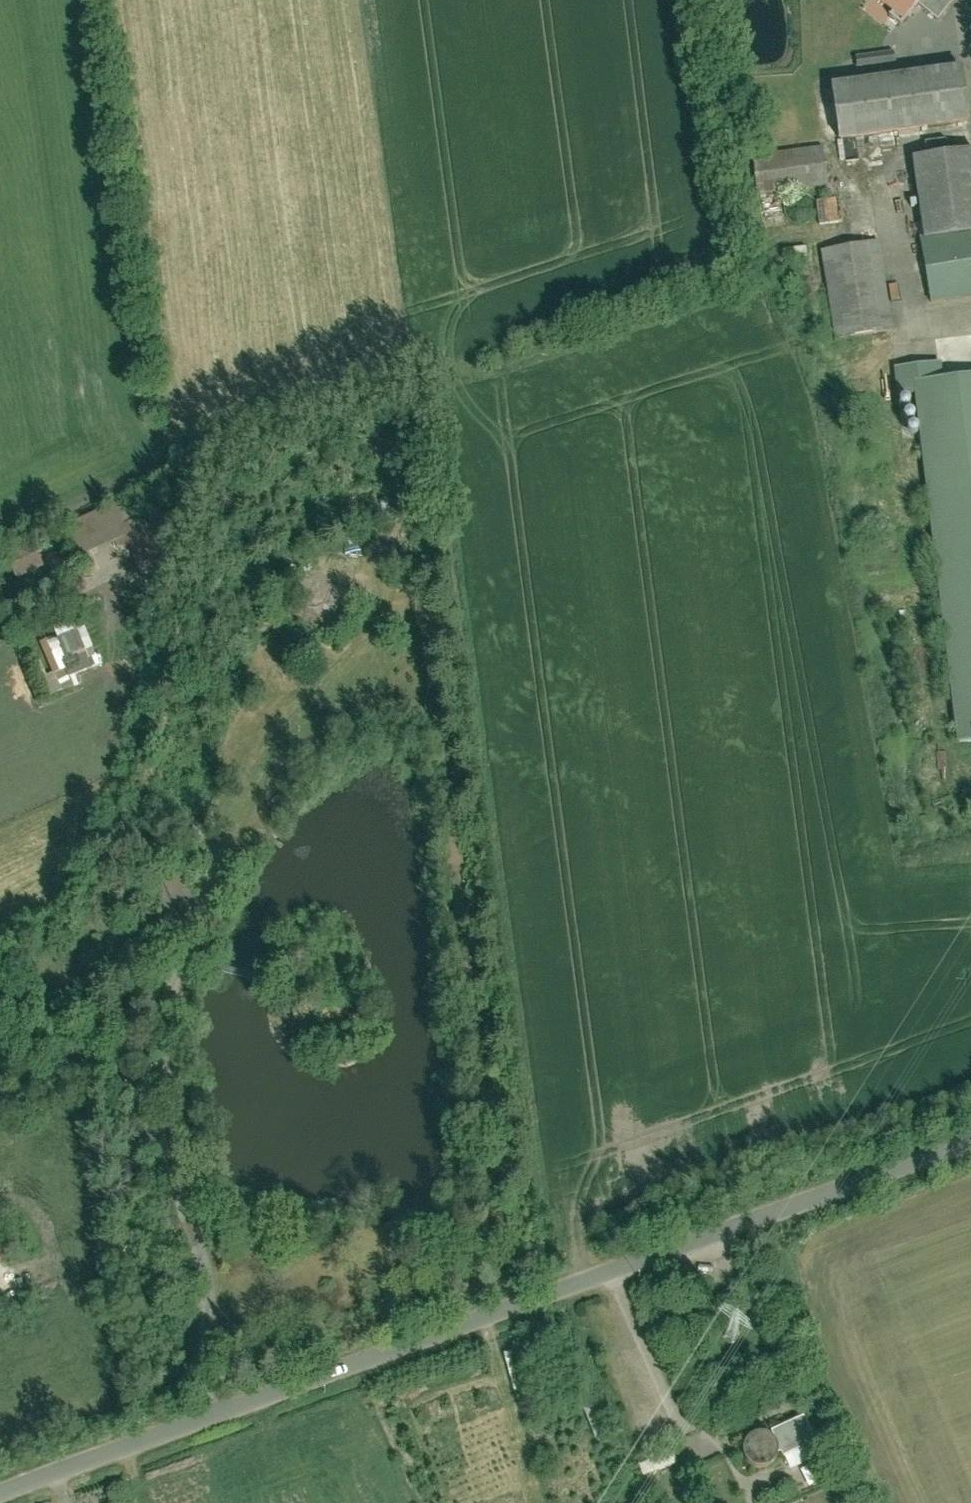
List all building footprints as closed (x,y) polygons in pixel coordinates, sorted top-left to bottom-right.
[(901,22),(916,2),(918,0),(872,0),(901,22)] [(953,0),(918,0),(916,2),(938,19),(953,0)] [(895,50),(857,55),(860,71),(897,66),(895,50)] [(958,65),(832,83),(840,138),(966,120),(958,65)] [(822,145),(761,155),(766,193),(828,184),(822,145)] [(912,156),(930,301),(970,296),(970,149),(912,156)] [(832,199),(814,201),(817,223),(834,221),(832,199)] [(880,240),(822,249),(836,337),(894,328),(880,240)] [(943,379),(940,362),(898,368),(901,395),(915,393),(960,739),(970,737),(970,375),(943,379)] [(41,544),(11,558),(20,578),(50,564),(41,544)] [(86,626),(49,641),(63,674),(100,659),(86,626)] [(802,1415),(774,1428),(785,1453),(813,1439),(802,1415)] [(766,1465),(772,1460),(774,1452),(773,1444),(767,1438),(759,1436),(752,1438),(746,1444),(744,1451),(745,1459),(751,1465),(759,1467),(766,1465)]
